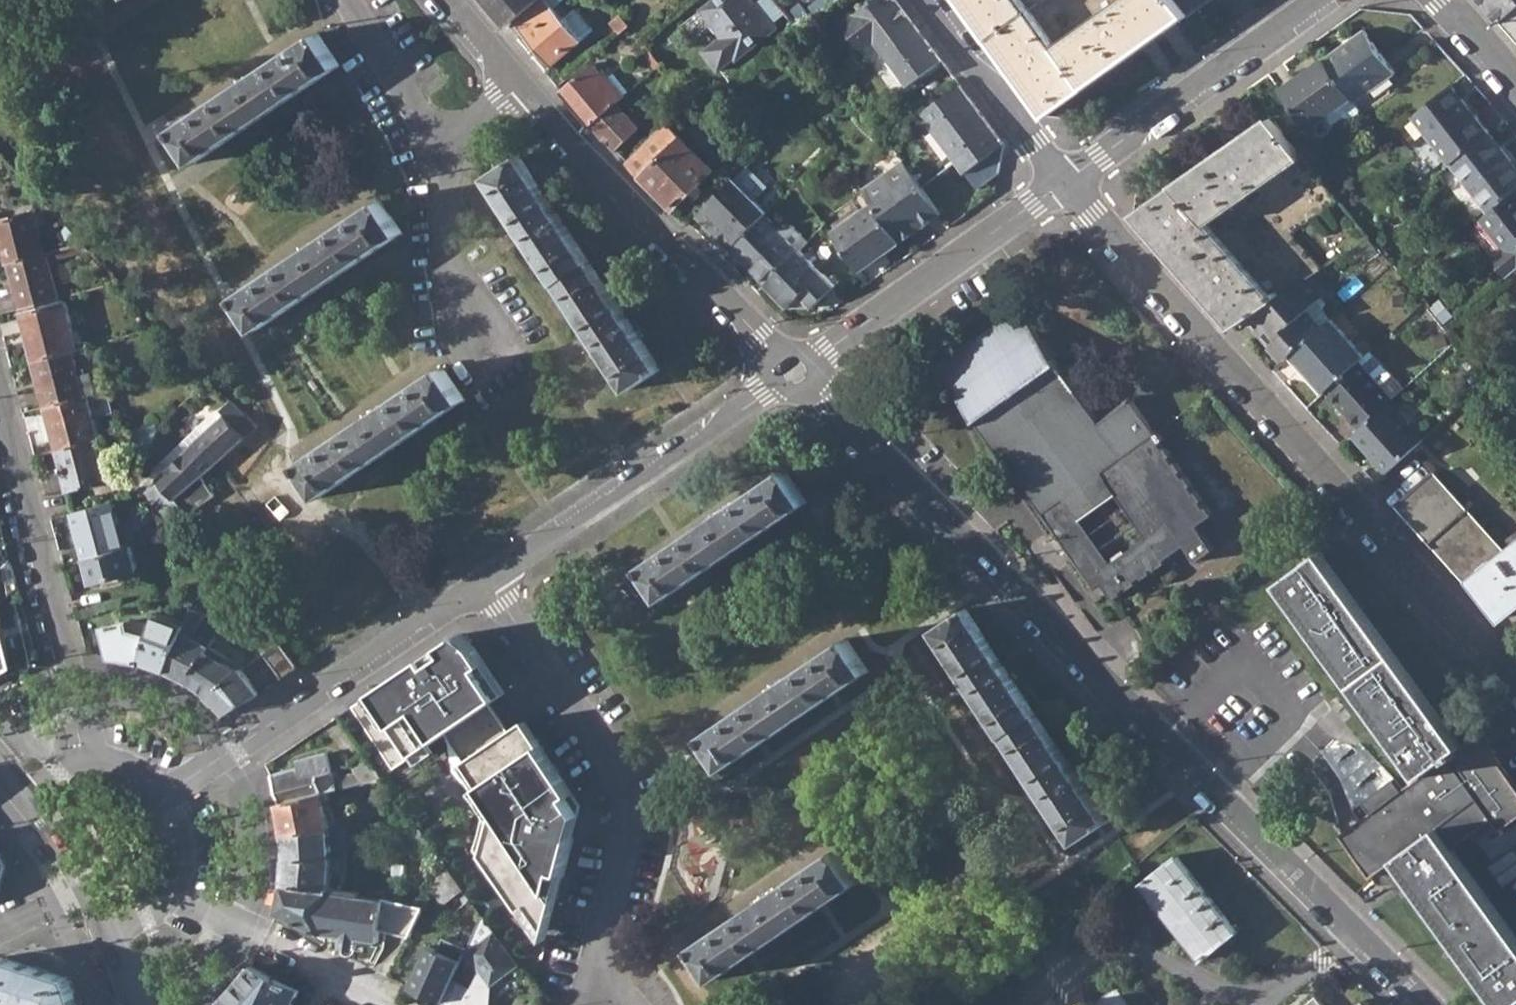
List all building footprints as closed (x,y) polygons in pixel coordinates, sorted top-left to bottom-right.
[(539,0),(484,0),(508,28),(516,21),(539,0)] [(516,21),(555,68),(584,43),(581,39),(572,27),(550,0),(539,0),(516,21)] [(721,36),(702,52),(719,72),(736,57),(738,60),(779,27),(775,22),(787,12),(776,0),(760,0),(755,4),(752,0),(712,0),(700,9),(721,36)] [(801,29),(814,20),(796,0),(776,0),(787,12),(801,29)] [(909,86),(942,61),(897,0),(873,0),(842,24),(878,71),(890,62),(909,86)] [(1045,115),(1186,14),(1175,0),(959,0),(1045,115)] [(1186,14),(1207,0),(1175,0),(1186,14)] [(1515,5),(1515,0),(1480,0),(1484,4),(1498,20),(1515,5)] [(1515,39),(1515,5),(1498,20),(1515,39)] [(611,22),(620,33),(629,25),(621,14),(611,22)] [(578,22),(572,27),(581,39),(588,33),(578,22)] [(1353,96),(1357,101),(1398,71),(1366,27),(1324,57),(1353,96)] [(155,136),(179,169),(326,71),(306,38),(155,136)] [(1309,127),(1353,96),(1324,57),(1282,89),(1309,127)] [(562,91),(591,125),(615,104),(625,94),(608,75),(606,77),(594,64),(562,91)] [(931,129),(956,162),(994,130),(959,83),(914,118),(926,134),(931,129)] [(1414,117),(1452,166),(1491,134),(1453,86),(1414,117)] [(640,129),(615,104),(591,125),(617,151),(640,129)] [(1136,217),(1236,329),(1248,320),(1311,279),(1326,269),(1295,233),(1339,202),(1271,119),(1136,217)] [(628,162),(675,210),(714,170),(668,123),(628,162)] [(956,162),(964,172),(1003,142),(994,130),(956,162)] [(1490,214),(1515,193),(1515,166),(1491,134),(1452,166),(1490,214)] [(486,177),(628,390),(661,370),(519,155),(486,177)] [(899,163),(926,197),(927,192),(904,160),(899,163)] [(872,203),(900,242),(940,213),(926,197),(899,163),(862,189),(872,203)] [(742,171),(734,179),(756,201),(763,193),(742,171)] [(723,233),(735,247),(766,216),(769,213),(756,201),(734,179),(696,217),(718,238),(723,233)] [(926,197),(940,213),(942,212),(927,192),(926,197)] [(1490,214),(1480,222),(1504,253),(1493,262),(1506,280),(1515,272),(1515,193),(1490,214)] [(831,232),(859,270),(900,242),(872,203),(831,232)] [(219,305),(242,337),(388,241),(367,206),(219,305)] [(8,261),(44,251),(34,211),(0,221),(0,227),(8,261)] [(730,251),(766,286),(801,250),(810,242),(794,226),(786,227),(781,231),(766,216),(735,247),(730,251)] [(53,231),(65,242),(73,233),(63,221),(53,231)] [(81,241),(69,245),(71,253),(88,249),(81,241)] [(49,260),(71,253),(69,245),(44,251),(8,261),(20,307),(58,297),(49,260)] [(766,286),(788,309),(812,307),(835,285),(801,250),(766,286)] [(1248,320),(1286,362),(1293,356),(1324,328),(1310,312),(1326,297),(1311,279),(1248,320)] [(22,313),(34,360),(73,349),(84,346),(83,340),(76,341),(65,302),(22,313)] [(974,415),(1048,520),(1071,503),(1066,496),(1103,471),(1109,478),(1113,475),(1122,490),(1153,533),(1112,562),(1097,574),(1101,581),(1114,599),(1123,592),(1120,590),(1126,586),(1128,589),(1137,583),(1135,580),(1142,575),(1143,578),(1153,572),(1151,569),(1157,565),(1158,568),(1167,562),(1165,559),(1185,545),(1196,561),(1215,548),(1202,529),(1217,518),(1210,509),(1207,511),(1203,505),(1206,503),(1201,495),(1197,497),(1193,490),(1196,488),(1190,479),(1186,482),(1183,476),(1186,474),(1181,465),(1176,467),(1173,461),(1176,458),(1171,451),(1166,453),(1162,446),(1168,442),(1164,435),(1159,437),(1133,400),(1101,422),(1055,357),(1061,354),(1044,334),(1041,337),(1022,309),(940,367),(960,395),(956,397),(968,419),(974,415)] [(1324,328),(1293,356),(1327,394),(1361,363),(1366,358),(1332,321),(1324,328)] [(84,395),(73,349),(34,360),(46,405),(84,395)] [(1366,358),(1361,363),(1376,379),(1388,368),(1373,353),(1366,358)] [(1327,394),(1360,432),(1391,404),(1405,391),(1393,379),(1383,388),(1376,379),(1361,363),(1327,394)] [(297,463),(319,496),(465,400),(443,367),(297,463)] [(197,387),(220,412),(231,402),(208,377),(197,387)] [(46,405),(58,448),(96,439),(99,438),(88,394),(84,395),(46,405)] [(223,415),(156,481),(143,494),(166,519),(181,507),(174,497),(196,476),(251,423),(231,402),(220,412),(223,415)] [(1354,438),(1387,476),(1425,442),(1391,404),(1360,432),(1354,438)] [(58,449),(67,490),(107,479),(96,439),(58,449)] [(653,586),(662,600),(808,503),(787,469),(626,577),(638,596),(653,586)] [(1071,503),(1082,518),(1122,490),(1113,475),(1109,478),(1103,471),(1066,496),(1071,503)] [(212,493),(196,476),(174,497),(181,507),(185,513),(212,493)] [(1506,556),(1434,477),(1398,509),(1497,619),(1501,614),(1507,620),(1515,613),(1515,548),(1506,556)] [(74,512),(86,559),(125,548),(113,502),(74,512)] [(1048,520),(1089,578),(1097,574),(1112,562),(1082,518),(1071,503),(1048,520)] [(86,559),(93,580),(137,568),(132,548),(125,548),(86,559)] [(1486,1004),(1515,1004),(1515,953),(1434,830),(1479,804),(1500,829),(1515,818),(1515,784),(1480,736),(1464,746),(1324,553),(1281,582),(1291,596),(1356,685),(1422,776),(1341,835),(1372,876),(1384,868),(1486,1004)] [(1095,586),(1101,581),(1097,574),(1089,578),(1095,586)] [(187,680),(208,645),(194,638),(198,626),(203,612),(192,606),(187,619),(165,668),(187,680)] [(933,630),(1075,844),(1108,823),(966,609),(933,630)] [(165,668),(187,619),(154,611),(152,620),(142,661),(165,668)] [(142,661),(152,620),(127,619),(103,625),(110,655),(142,661)] [(12,665),(0,621),(0,671),(12,665)] [(215,634),(198,626),(194,638),(208,645),(215,634)] [(353,710),(395,773),(449,735),(499,701),(480,672),(486,667),(461,634),(353,710)] [(261,650),(281,677),(299,665),(278,636),(261,650)] [(702,737),(724,770),(869,672),(847,640),(702,737)] [(242,666),(208,645),(187,680),(208,696),(240,668),(242,666)] [(258,692),(240,668),(208,696),(227,713),(258,692)] [(479,852),(546,951),(581,808),(525,723),(513,732),(503,709),(499,701),(449,735),(454,777),(485,812),(479,852)] [(301,766),(270,775),(271,777),(279,804),(330,791),(339,788),(330,753),(299,760),(301,766)] [(342,777),(344,787),(382,777),(364,753),(352,762),(361,773),(342,777)] [(279,804),(285,834),(329,829),(326,800),(332,799),(330,791),(279,804)] [(286,859),(332,860),(329,829),(285,834),(285,836),(286,859)] [(693,947),(716,981),(861,883),(839,850),(693,947)] [(1142,884),(1202,962),(1239,933),(1176,857),(1142,884)] [(283,883),(330,890),(332,873),(339,873),(339,860),(332,860),(286,859),(283,883)] [(483,913),(446,863),(434,888),(463,928),(483,913)] [(425,907),(384,898),(330,890),(283,883),(283,886),(278,911),(323,933),(380,942),(382,930),(411,936),(425,907)] [(464,951),(490,985),(519,962),(483,913),(465,949),(464,951)] [(464,951),(465,949),(442,938),(436,950),(427,945),(406,986),(440,1002),(464,951)] [(72,978),(3,957),(0,958),(0,1004),(82,1004),(72,978)] [(301,989),(252,965),(235,988),(221,1001),(225,1004),(294,1004),(301,989)] [(1112,983),(1084,1004),(1130,1004),(1112,983)]
